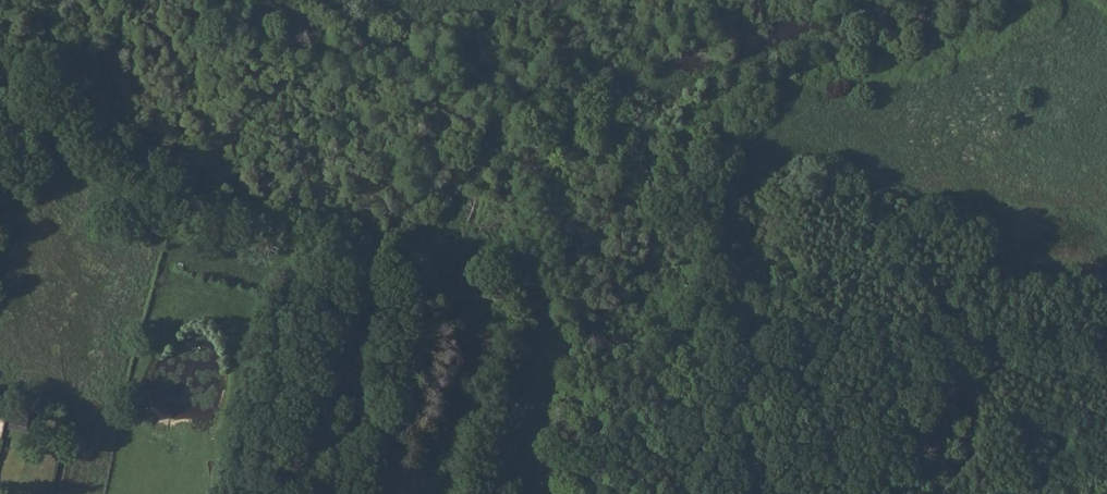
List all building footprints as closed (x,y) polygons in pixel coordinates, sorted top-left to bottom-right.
[(9,429),(25,432),(27,422),(11,419),(9,429)]
